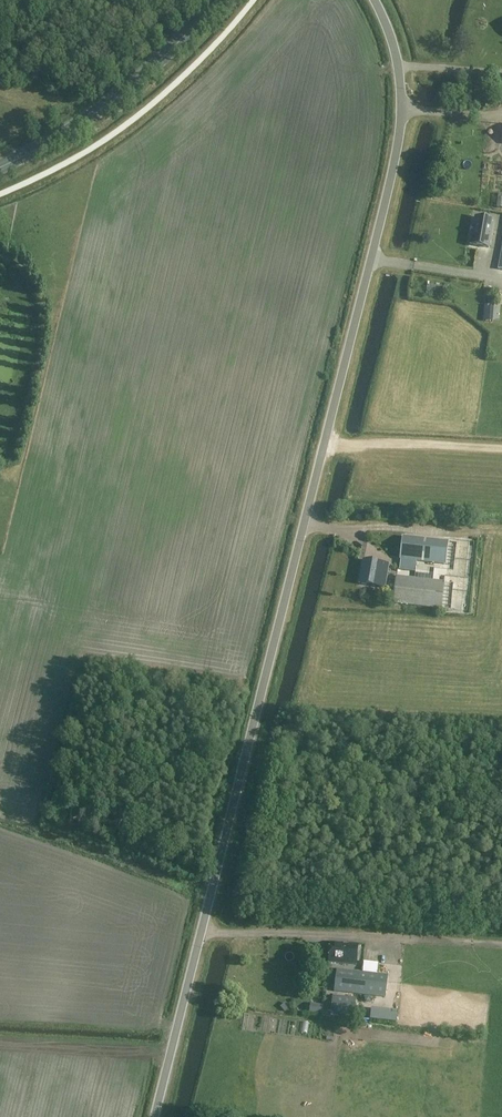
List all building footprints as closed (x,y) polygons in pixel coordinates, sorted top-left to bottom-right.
[(493,221),(475,218),(471,245),(488,248),(493,221)] [(479,303),(479,318),(490,318),(489,303),(479,303)] [(403,537),(401,559),(445,565),(448,543),(403,537)] [(382,564),(364,560),(359,584),(377,587),(382,564)] [(394,603),(442,609),(445,583),(397,577),(394,603)] [(332,943),(331,963),(358,965),(359,945),(332,943)] [(388,975),(337,969),(334,991),(386,997),(388,975)] [(390,976),(390,991),(404,991),(403,975),(390,976)] [(356,998),(332,996),(330,1016),(353,1019),(356,998)] [(372,1009),(370,1019),(396,1023),(398,1012),(372,1009)]
